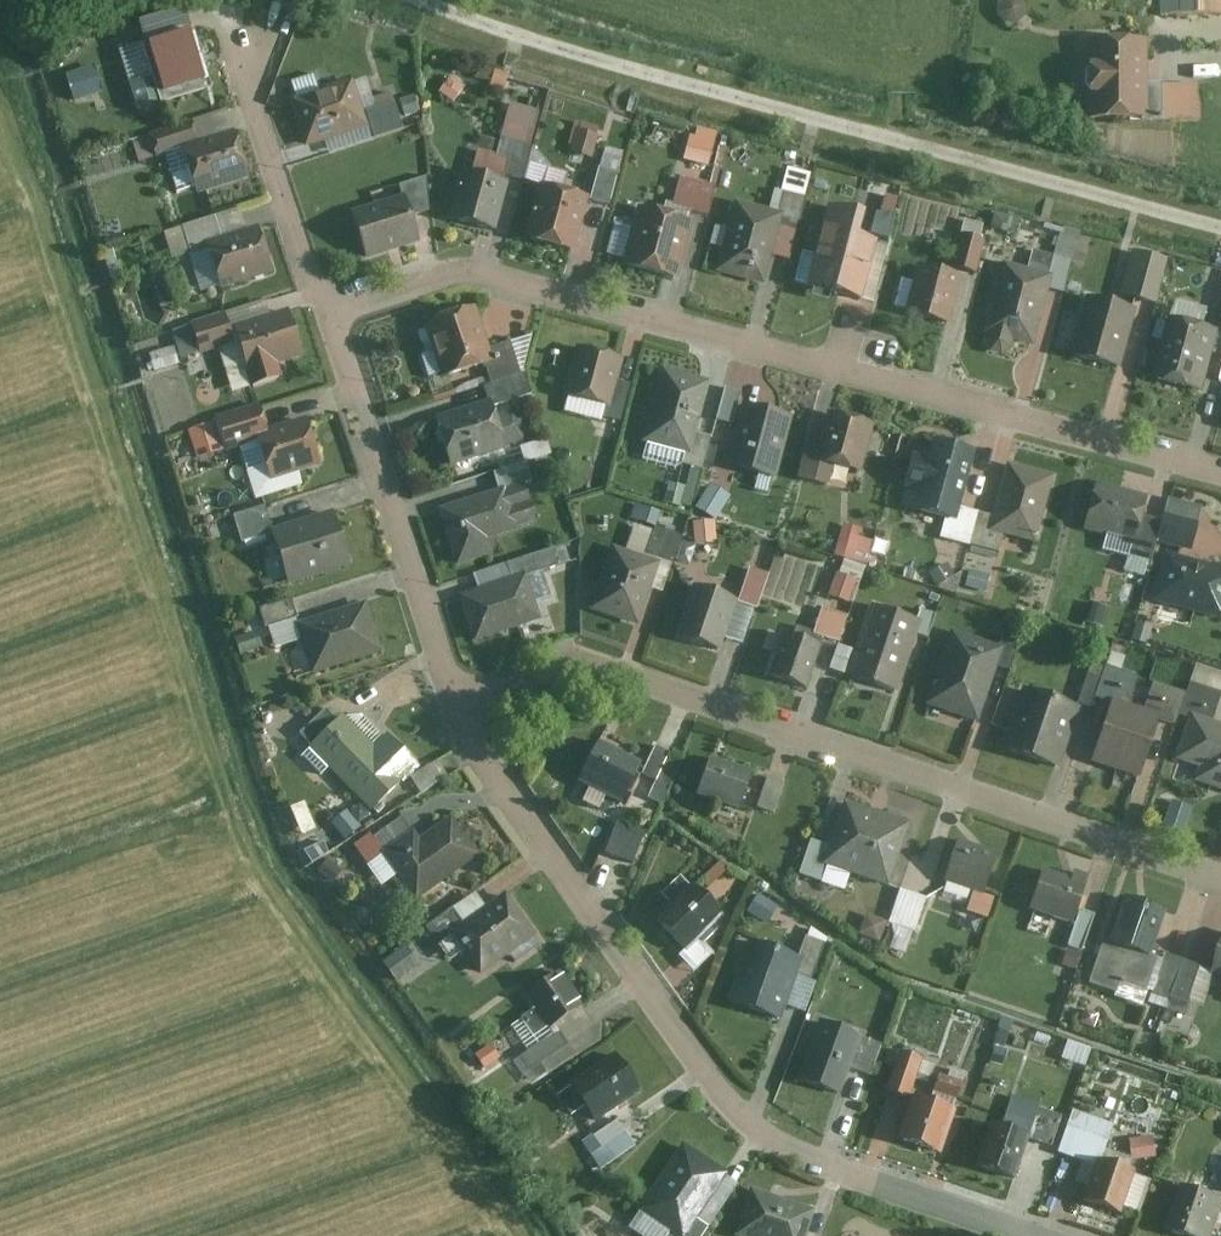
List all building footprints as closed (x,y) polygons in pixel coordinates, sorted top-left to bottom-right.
[(1004,1),(1005,13),(1014,19),(1028,13),(1027,0),(1006,0),(1004,1)] [(1164,10),(1220,9),(1220,0),(1164,0),(1164,10)] [(192,28),(186,10),(142,25),(157,70),(133,78),(144,112),(220,87),(200,26),(192,28)] [(1147,33),(1091,32),(1089,116),(1205,119),(1205,81),(1146,80),(1147,33)] [(355,74),(293,98),(310,143),(371,120),(377,137),(407,125),(397,98),(368,109),(355,74)] [(465,87),(452,77),(443,90),(456,99),(465,87)] [(417,92),(404,97),(409,111),(422,107),(417,92)] [(528,178),(533,161),(547,109),(515,100),(501,150),(479,144),(472,168),(464,166),(451,212),(493,224),(508,172),(528,178)] [(196,117),(154,130),(133,136),(140,161),(189,146),(202,187),(257,170),(244,128),(203,141),(196,117)] [(699,122),(691,157),(717,163),(725,128),(699,122)] [(599,134),(581,129),(575,152),(592,157),(599,134)] [(629,149),(610,144),(596,196),(615,201),(629,149)] [(533,161),(528,178),(542,182),(527,235),(574,248),(589,193),(547,181),(551,166),(533,161)] [(817,169),(791,162),(784,187),(778,186),(772,209),(736,200),(718,268),(760,279),(775,220),(802,227),(817,169)] [(709,211),(718,183),(682,171),(673,199),(709,211)] [(439,204),(431,173),(400,180),(404,195),(351,207),(362,252),(423,237),(416,210),(439,204)] [(834,201),(814,282),(868,295),(882,239),(892,241),(903,194),(877,187),(871,210),(834,201)] [(676,278),(690,221),(635,208),(621,264),(676,278)] [(1016,214),(1000,210),(996,227),(1013,230),(1016,214)] [(224,235),(216,213),(187,222),(195,249),(213,243),(226,287),(278,270),(263,223),(224,235)] [(1080,234),(1066,230),(1060,254),(1037,248),(1032,267),(1007,261),(988,330),(1033,342),(1049,284),(1066,288),(1080,234)] [(988,238),(964,231),(955,262),(978,269),(988,238)] [(1166,260),(1129,250),(1118,296),(1155,305),(1166,260)] [(965,271),(927,260),(914,306),(952,317),(965,271)] [(1119,369),(1135,310),(1085,297),(1070,356),(1119,369)] [(491,363),(497,381),(525,371),(516,340),(496,346),(484,305),(432,321),(449,376),(491,363)] [(231,311),(177,328),(186,357),(225,344),(240,389),(288,373),(283,360),(306,352),(292,308),(236,326),(231,311)] [(1204,394),(1220,331),(1167,318),(1151,381),(1204,394)] [(626,354),(584,343),(571,392),(610,403),(606,416),(623,421),(634,380),(620,376),(626,354)] [(181,358),(177,345),(154,352),(158,365),(181,358)] [(711,377),(665,366),(647,439),(691,450),(689,460),(697,462),(691,484),(671,479),(665,501),(697,509),(716,432),(698,428),(711,377)] [(520,441),(527,463),(536,460),(556,454),(551,436),(527,443),(514,401),(537,394),(530,370),(525,371),(497,381),(487,384),(492,400),(437,417),(451,462),(520,441)] [(747,388),(731,384),(721,419),(738,424),(728,461),(780,475),(796,413),(744,399),(747,388)] [(276,475),(321,461),(308,417),(268,429),(261,405),(194,425),(202,451),(263,433),(276,475)] [(876,420),(832,411),(824,445),(806,441),(798,478),(833,486),(838,460),(866,466),(876,420)] [(969,543),(980,507),(963,502),(979,449),(938,437),(932,458),(911,452),(903,479),(930,487),(924,506),(951,514),(944,536),(969,543)] [(608,456),(596,453),(592,470),(604,473),(608,456)] [(541,476),(536,460),(527,463),(497,472),(503,491),(448,508),(464,560),(497,550),(492,533),(543,517),(531,479),(541,476)] [(980,507),(969,543),(1002,553),(1010,529),(1037,537),(1055,474),(1011,461),(996,512),(980,507)] [(732,492),(714,481),(700,504),(718,515),(732,492)] [(1150,496),(1098,483),(1087,526),(1136,538),(1131,555),(1154,560),(1160,537),(1193,545),(1204,500),(1175,492),(1169,519),(1145,514),(1150,496)] [(654,506),(638,501),(633,515),(649,520),(654,506)] [(278,526),(271,503),(237,513),(245,539),(274,531),(288,579),(349,561),(334,509),(278,526)] [(717,519),(698,519),(699,542),(718,541),(717,519)] [(657,529),(637,522),(628,546),(617,542),(597,602),(640,617),(652,584),(667,589),(686,533),(658,524),(657,529)] [(877,532),(847,525),(840,551),(871,558),(877,532)] [(561,561),(555,543),(510,559),(516,576),(464,594),(479,635),(557,608),(553,597),(557,596),(546,566),(561,561)] [(965,560),(946,554),(942,569),(960,575),(965,560)] [(1169,554),(1158,598),(1220,614),(1220,567),(1169,554)] [(774,571),(753,564),(742,599),(696,584),(680,631),(723,645),(738,601),(761,609),(774,571)] [(841,569),(830,592),(854,603),(865,580),(841,569)] [(986,574),(970,569),(965,584),(982,589),(986,574)] [(302,621),(294,597),(265,606),(278,646),(308,637),(318,668),(383,648),(368,601),(302,621)] [(858,647),(844,642),(835,668),(901,690),(921,629),(930,632),(937,611),(924,606),(921,616),(873,601),(858,647)] [(852,611),(829,603),(820,629),(843,637),(852,611)] [(1107,609),(1087,603),(1081,622),(1101,628),(1107,609)] [(1153,626),(1135,621),(1130,641),(1147,645),(1153,626)] [(810,680),(821,638),(784,628),(773,671),(810,680)] [(265,642),(260,630),(241,637),(246,649),(265,642)] [(1021,635),(1007,630),(1002,646),(958,631),(934,701),(980,717),(1001,658),(1012,662),(1021,635)] [(1116,765),(1136,704),(1132,703),(1141,675),(1108,664),(1106,672),(1095,668),(1084,700),(1096,704),(1100,694),(1110,698),(1091,757),(1116,765)] [(1136,704),(1116,765),(1141,773),(1159,718),(1176,724),(1180,711),(1190,690),(1156,678),(1147,708),(1136,704)] [(1180,711),(1190,714),(1176,756),(1202,765),(1198,778),(1220,785),(1220,722),(1215,720),(1220,702),(1220,690),(1193,681),(1190,690),(1180,711)] [(1059,762),(1079,705),(1028,686),(1007,744),(1059,762)] [(342,718),(330,706),(304,731),(318,745),(316,747),(376,807),(421,762),(390,731),(377,745),(345,714),(342,718)] [(625,802),(644,760),(598,739),(579,780),(625,802)] [(686,753),(659,743),(647,773),(659,778),(652,796),(666,801),(686,753)] [(464,766),(455,750),(415,774),(425,790),(464,766)] [(758,770),(709,755),(697,793),(747,808),(758,770)] [(788,779),(770,775),(763,806),(781,809),(788,779)] [(307,833),(321,827),(309,800),(295,806),(307,833)] [(910,823),(846,803),(833,843),(817,838),(806,872),(824,878),(829,862),(892,882),(910,823)] [(361,823),(347,807),(334,819),(348,835),(361,823)] [(480,851),(454,815),(423,837),(405,813),(362,845),(373,860),(386,851),(419,895),(480,851)] [(649,826),(621,817),(610,851),(638,860),(649,826)] [(314,858),(331,850),(325,838),(308,847),(314,858)] [(1002,853),(958,838),(944,876),(977,888),(970,907),(995,916),(1002,895),(989,890),(1002,853)] [(343,865),(330,858),(324,871),(337,877),(343,865)] [(696,884),(684,871),(663,891),(675,904),(660,918),(687,947),(683,951),(698,968),(717,951),(703,936),(731,911),(717,896),(739,875),(723,859),(696,884)] [(1070,877),(1046,868),(1033,907),(1074,921),(1091,873),(1074,867),(1070,877)] [(904,887),(894,919),(921,927),(931,895),(904,887)] [(778,899),(761,889),(752,903),(769,914),(778,899)] [(540,933),(510,891),(489,905),(480,893),(420,935),(431,951),(442,943),(455,962),(473,950),(487,970),(540,933)] [(1166,906),(1131,895),(1116,939),(1108,936),(1093,983),(1126,994),(1131,980),(1155,988),(1166,954),(1152,949),(1166,906)] [(1099,907),(1086,903),(1074,942),(1065,940),(1059,958),(1081,965),(1099,907)] [(881,936),(886,919),(872,914),(866,931),(881,936)] [(832,930),(812,924),(803,953),(762,940),(743,1000),(786,1014),(799,971),(817,977),(832,930)] [(422,959),(409,944),(389,961),(402,976),(422,959)] [(1208,964),(1173,952),(1160,990),(1177,996),(1173,1008),(1191,1014),(1208,964)] [(587,998),(562,964),(529,989),(540,1004),(525,1016),(539,1034),(587,998)] [(846,1088),(862,1034),(820,1022),(804,1075),(846,1088)] [(571,1042),(562,1029),(521,1059),(537,1081),(553,1070),(546,1061),(571,1042)] [(491,1066),(510,1057),(501,1038),(482,1048),(491,1066)] [(928,1059),(906,1051),(894,1085),(916,1093),(928,1059)] [(639,1087),(614,1053),(560,1093),(575,1113),(589,1103),(599,1116),(639,1087)] [(945,1073),(943,1072),(938,1087),(962,1095),(967,1081),(945,1073)] [(1055,1143),(1065,1112),(1065,1110),(1042,1103),(1041,1108),(1010,1098),(1013,1086),(1001,1082),(992,1111),(1002,1114),(988,1161),(1022,1172),(1033,1136),(1055,1143)] [(959,1106),(921,1093),(905,1137),(943,1150),(959,1106)] [(1097,1098),(1086,1094),(1082,1106),(1093,1109),(1097,1098)] [(1114,1122),(1076,1109),(1062,1150),(1099,1163),(1087,1199),(1124,1212),(1139,1169),(1102,1156),(1114,1122)] [(638,1140),(621,1115),(587,1138),(603,1163),(638,1140)] [(1153,1135),(1135,1138),(1137,1155),(1156,1153),(1153,1135)] [(650,1235),(702,1235),(711,1223),(698,1215),(728,1170),(688,1144),(634,1225),(650,1235)] [(1190,1184),(1176,1225),(1209,1235),(1216,1235),(1220,1221),(1220,1194),(1190,1184)] [(815,1207),(754,1189),(740,1234),(745,1235),(806,1235),(815,1207)]
